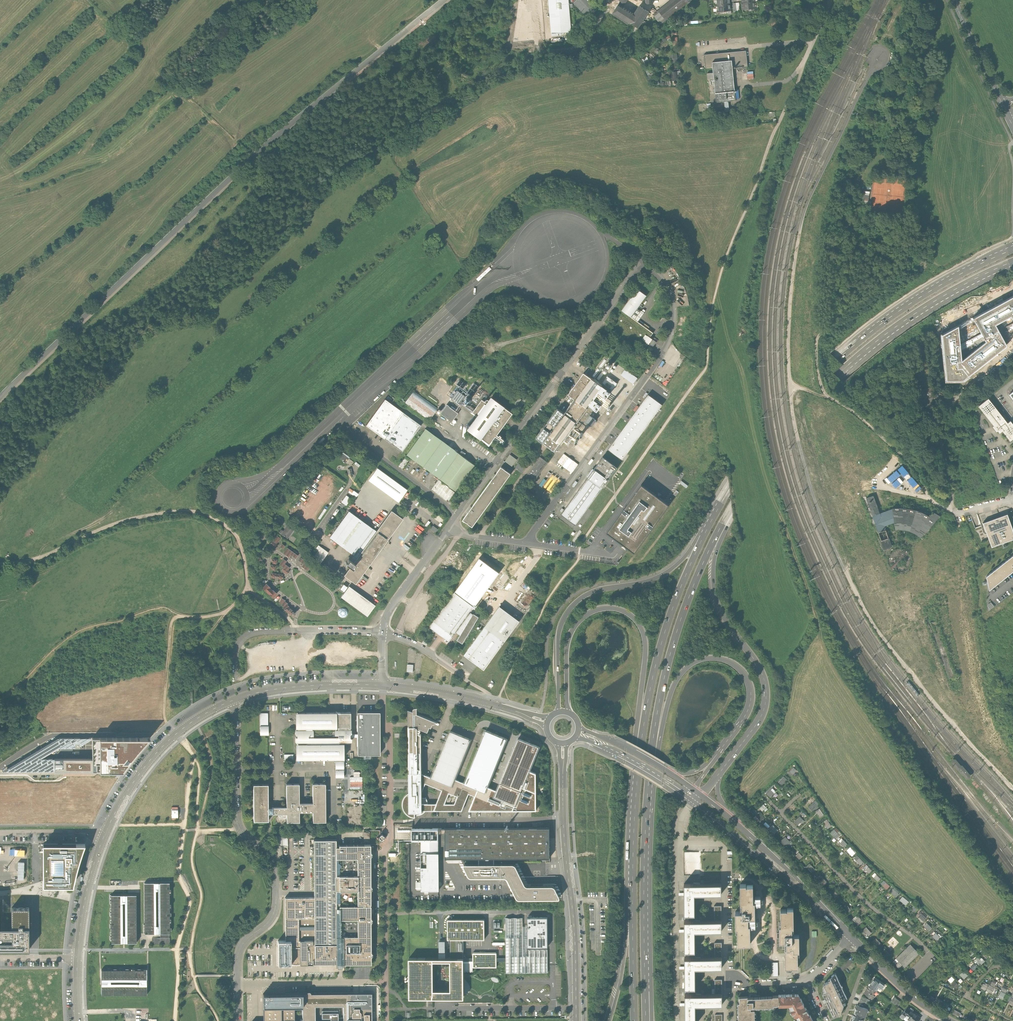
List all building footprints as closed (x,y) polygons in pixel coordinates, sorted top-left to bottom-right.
[(551,34),(571,32),(569,9),(569,5),(568,0),(548,0),(551,34)] [(573,3),(587,18),(600,7),(594,0),(576,0),(573,3)] [(657,11),(653,15),(660,24),(691,0),(672,0),(671,1),(657,11)] [(623,7),(619,4),(612,14),(628,24),(629,23),(634,14),(623,7)] [(639,27),(649,12),(646,10),(639,6),(634,14),(629,23),(638,28),(639,27)] [(642,35),(639,38),(641,39),(644,42),(645,43),(649,40),(644,35),(643,36),(642,35)] [(670,37),(667,35),(665,37),(665,38),(662,41),(661,41),(657,45),(659,48),(664,43),(664,44),(667,40),(670,37)] [(716,54),(704,55),(705,69),(713,68),(713,73),(707,74),(708,80),(714,79),(716,103),(724,102),(728,102),(736,101),(736,100),(735,90),(732,67),(747,65),(746,51),(718,54),(718,52),(717,52),(716,52),(716,54)] [(646,57),(641,59),(643,65),(649,63),(646,57)] [(680,68),(671,69),(671,70),(670,70),(671,79),(673,82),(678,81),(677,79),(681,77),(680,68)] [(650,69),(646,71),(648,77),(646,78),(649,83),(650,84),(656,83),(656,80),(653,80),(651,79),(650,77),(653,76),(650,69)] [(863,204),(870,205),(871,200),(869,200),(870,191),(863,190),(862,197),(864,198),(863,204)] [(637,289),(622,310),(631,317),(637,308),(646,296),(637,289)] [(942,334),(946,381),(963,381),(969,376),(1007,346),(1002,337),(1012,331),(1012,296),(1011,296),(1007,299),(973,318),(958,326),(958,325),(949,330),(943,334),(942,334)] [(638,322),(644,313),(637,308),(631,317),(638,322)] [(631,317),(622,310),(612,324),(643,347),(646,342),(650,338),(653,333),(638,322),(631,317)] [(656,342),(650,338),(646,342),(649,344),(653,347),(656,342)] [(626,369),(622,375),(635,384),(639,378),(626,369)] [(583,373),(568,395),(574,399),(564,413),(558,409),(536,438),(555,452),(589,406),(597,412),(602,405),(594,400),(598,394),(606,399),(610,393),(583,373)] [(413,391),(405,403),(429,420),(437,409),(413,391)] [(648,395),(608,449),(622,460),(627,454),(662,405),(648,395)] [(478,416),(468,429),(489,445),(496,436),(503,441),(504,439),(497,434),(510,417),(513,413),(494,399),(492,397),(487,404),(482,400),(472,413),(478,416)] [(988,398),(978,406),(994,426),(993,427),(996,432),(998,431),(999,433),(1002,431),(1010,441),(1012,439),(1012,424),(1010,421),(1000,408),(997,410),(988,398)] [(385,400),(366,425),(402,452),(421,425),(385,400)] [(446,405),(440,414),(452,422),(458,413),(446,405)] [(590,416),(589,416),(584,422),(591,427),(596,421),(592,418),(593,417),(591,415),(590,416)] [(406,455),(456,491),(475,465),(466,458),(450,447),(437,437),(425,429),(406,455)] [(340,455),(338,457),(348,464),(349,463),(351,465),(352,463),(353,462),(348,458),(349,457),(342,451),(339,454),(340,455)] [(505,461),(512,466),(517,459),(510,454),(505,461)] [(572,473),(578,464),(564,454),(558,463),(572,473)] [(532,485),(548,462),(541,457),(524,479),(532,485)] [(591,474),(562,514),(576,524),(588,508),(602,488),(604,485),(617,467),(603,457),(591,474)] [(502,467),(464,519),(473,526),(511,473),(502,467)] [(368,480),(398,502),(407,490),(377,468),(368,480)] [(455,492),(438,480),(431,489),(448,502),(455,492)] [(641,484),(606,532),(629,549),(634,553),(669,505),(641,484)] [(346,495),(342,501),(346,505),(351,498),(346,495)] [(921,537),(940,516),(933,512),(931,515),(930,514),(929,516),(923,512),(916,509),(908,508),(901,507),(892,507),(892,508),(886,510),(880,513),(873,495),(866,498),(884,549),(892,546),(889,538),(888,538),(884,526),(894,522),(895,529),(901,529),(906,530),(910,531),(914,532),(921,537)] [(391,511),(376,531),(364,523),(349,511),(330,537),(342,546),(353,555),(350,560),(348,559),(345,563),(350,567),(344,575),(355,583),(382,546),(384,548),(386,545),(389,541),(387,540),(402,519),(391,511)] [(983,523),(992,547),(1012,540),(1012,530),(1008,514),(983,523)] [(287,527),(284,532),(282,534),(287,538),(292,530),(287,527)] [(315,550),(317,552),(313,558),(320,564),(328,552),(319,545),(315,550)] [(295,558),(297,555),(296,555),(292,552),(287,548),(283,553),(288,557),(290,554),(295,558)] [(986,577),(989,590),(1012,571),(1012,556),(986,577)] [(473,613),(471,611),(474,607),(474,606),(475,606),(500,572),(480,557),(455,591),(455,592),(454,592),(429,627),(449,641),(456,631),(460,634),(457,640),(463,643),(479,616),(473,613)] [(311,565),(301,558),(299,560),(304,564),(302,567),(307,570),(311,565)] [(286,561),(283,559),(280,564),(284,567),(282,570),(287,574),(289,571),(287,570),(289,567),(284,564),(286,561)] [(277,593),(266,584),(262,588),(273,598),(277,593)] [(352,589),(349,586),(341,597),(367,616),(375,605),(352,589)] [(285,599),(282,598),(280,603),(282,605),(282,606),(284,607),(283,608),(293,617),(295,613),(293,612),(294,611),(289,607),(290,606),(287,604),(288,603),(285,601),(285,599)] [(500,605),(464,654),(484,669),(520,620),(500,605)] [(340,616),(342,617),(344,617),(346,616),(347,614),(348,612),(347,610),(346,608),(344,608),(341,608),(339,609),(338,610),(338,613),(338,615),(340,616)] [(408,725),(408,727),(408,769),(409,769),(409,773),(408,773),(409,793),(407,794),(406,795),(405,796),(404,797),(404,798),(403,800),(402,802),(402,803),(402,804),(402,806),(402,808),(403,809),(403,811),(404,812),(405,813),(406,814),(407,815),(408,816),(409,817),(410,817),(412,818),(413,818),(415,818),(415,816),(416,816),(417,816),(418,816),(419,816),(420,815),(422,815),(422,814),(423,814),(424,813),(425,812),(425,811),(433,811),(462,811),(464,804),(468,796),(469,794),(475,796),(478,789),(485,792),(487,787),(506,738),(496,734),(486,730),(465,783),(459,781),(454,779),(470,739),(450,731),(431,778),(421,774),(421,739),(421,735),(418,734),(419,732),(420,732),(421,730),(420,730),(420,729),(428,732),(430,727),(431,727),(433,724),(438,722),(435,721),(419,714),(417,714),(417,708),(418,708),(418,707),(415,708),(413,709),(413,712),(408,710),(408,723),(408,725)] [(333,759),(335,759),(335,761),(335,769),(335,770),(335,777),(344,777),(344,769),(343,761),(341,761),(341,759),(344,759),(344,743),(344,742),(352,742),(351,738),(350,737),(350,734),(351,733),(351,729),(350,729),(350,728),(351,728),(350,712),(340,713),(336,712),(332,712),(329,712),(295,713),(295,728),(298,728),(298,730),(295,730),(295,735),(297,735),(297,736),(297,737),(295,737),(295,743),(297,743),(297,744),(296,744),(296,760),(331,759),(333,759)] [(379,712),(357,712),(357,734),(357,737),(357,755),(358,755),(380,755),(380,754),(379,712)] [(260,725),(260,734),(269,734),(269,725),(268,725),(260,725)] [(80,748),(80,738),(57,738),(7,769),(7,771),(55,771),(92,771),(123,771),(128,763),(134,756),(141,748),(146,743),(150,737),(113,738),(92,738),(92,758),(54,759),(41,759),(59,748),(80,748)] [(497,791),(487,787),(485,792),(478,789),(475,796),(469,811),(536,810),(536,773),(529,770),(538,746),(518,738),(497,791)] [(959,770),(966,779),(969,777),(961,766),(960,767),(955,761),(952,763),(958,771),(959,770)] [(349,776),(363,777),(363,771),(357,770),(357,765),(349,764),(349,776)] [(789,772),(792,775),(798,771),(795,767),(789,772)] [(785,776),(780,782),(783,785),(789,779),(785,776)] [(276,813),(287,813),(287,822),(299,822),(299,812),(313,812),(313,821),(325,821),(325,784),(321,784),(319,784),(314,784),(312,784),(313,803),(310,803),(299,803),(299,784),(286,784),(287,807),(276,807),(275,807),(273,807),(270,807),(268,807),(268,785),(268,784),(253,784),(253,821),(268,821),(268,813),(273,813),(274,813),(275,813),(276,813)] [(809,806),(813,810),(820,805),(817,801),(809,806)] [(757,815),(763,821),(767,818),(764,815),(766,813),(764,810),(768,807),(765,804),(759,809),(761,812),(757,815)] [(795,821),(800,826),(805,821),(801,816),(795,821)] [(828,819),(824,822),(828,829),(833,827),(828,819)] [(549,858),(549,828),(445,829),(441,829),(438,829),(412,829),(412,840),(421,840),(438,840),(438,833),(441,833),(445,833),(445,859),(478,859),(478,864),(494,864),(494,859),(549,858)] [(836,837),(833,840),(835,842),(842,835),(836,828),(831,833),(836,837)] [(380,835),(377,837),(380,840),(380,841),(382,842),(386,838),(382,833),(381,835),(380,835)] [(277,835),(278,845),(289,845),(288,835),(277,835)] [(790,847),(794,843),(787,836),(783,840),(790,847)] [(845,847),(848,843),(843,838),(839,842),(845,847)] [(371,889),(372,887),(371,885),(370,855),(372,853),(370,852),(370,844),(339,845),(339,847),(336,847),(336,839),(314,840),(314,897),(285,898),(285,941),(278,941),(278,965),(291,965),(300,965),(315,965),(323,965),(336,964),(340,964),(344,965),(371,964),(371,955),(373,954),(371,952),(371,951),(371,944),(371,930),(371,921),(372,920),(371,918),(371,906),(371,905),(371,889)] [(438,840),(421,840),(421,854),(438,853),(438,840)] [(80,858),(85,844),(43,844),(43,886),(74,886),(77,871),(80,858)] [(852,846),(847,850),(853,856),(858,852),(852,846)] [(439,883),(438,853),(421,854),(421,891),(439,891),(439,883)] [(686,859),(691,859),(691,858),(696,858),(696,861),(699,861),(699,858),(700,858),(700,853),(686,853),(686,859)] [(814,873),(817,869),(811,863),(808,866),(814,873)] [(559,899),(559,898),(559,897),(555,887),(553,886),(552,886),(528,886),(527,886),(526,885),(524,884),(523,881),(521,877),(516,866),(515,865),(515,864),(514,864),(513,864),(503,864),(494,864),(478,864),(464,864),(464,865),(463,865),(464,866),(468,876),(469,877),(470,877),(471,877),(505,877),(506,878),(507,879),(509,881),(511,886),(516,897),(517,898),(518,899),(519,899),(520,899),(558,899),(559,899)] [(870,873),(873,870),(867,865),(865,868),(870,873)] [(143,934),(157,934),(160,934),(160,938),(152,938),(152,944),(170,944),(169,938),(169,933),(169,930),(171,930),(171,928),(170,928),(170,924),(171,924),(171,918),(169,918),(169,916),(171,916),(171,912),(170,912),(170,909),(171,909),(171,903),(170,903),(170,894),(171,894),(171,888),(170,888),(170,882),(157,882),(144,882),(144,924),(143,924),(143,934)] [(697,884),(684,884),(684,915),(695,915),(695,895),(697,895),(721,895),(721,884),(697,884)] [(742,903),(742,912),(741,912),(741,911),(735,911),(736,928),(737,928),(737,944),(743,944),(743,943),(744,943),(744,944),(750,944),(750,924),(748,924),(748,917),(749,917),(749,918),(755,917),(755,914),(757,914),(757,911),(757,908),(755,908),(755,901),(753,901),(753,885),(747,885),(747,886),(746,886),(746,884),(740,884),(740,903),(742,903)] [(895,888),(892,892),(897,897),(900,893),(895,888)] [(124,943),(137,943),(136,895),(124,895),(110,895),(110,898),(111,898),(111,901),(110,901),(110,904),(111,903),(111,907),(110,907),(110,910),(111,910),(111,913),(110,913),(110,916),(111,916),(111,919),(110,919),(110,921),(111,921),(111,925),(110,925),(110,928),(111,928),(111,931),(110,931),(110,934),(111,934),(111,937),(110,937),(110,940),(111,940),(111,943),(124,943)] [(29,908),(11,908),(12,927),(5,927),(0,927),(0,949),(29,949),(29,908)] [(779,942),(782,942),(782,950),(785,950),(785,968),(791,968),(791,967),(792,967),(792,968),(798,968),(797,951),(799,951),(799,935),(793,935),(793,936),(792,936),(792,927),(793,927),(793,908),(787,908),(787,910),(786,910),(786,909),(780,910),(781,926),(779,926),(779,933),(777,933),(777,935),(777,938),(779,938),(779,942)] [(923,913),(919,918),(924,922),(928,918),(923,913)] [(854,919),(860,926),(864,922),(858,915),(854,919)] [(506,958),(506,961),(506,973),(514,973),(523,973),(528,972),(532,972),(537,972),(542,972),(548,972),(548,965),(547,959),(547,958),(547,949),(542,949),(537,949),(532,950),(527,950),(527,956),(523,956),(522,926),(522,917),(514,917),(505,918),(506,958)] [(547,917),(527,917),(527,926),(527,947),(547,947),(547,917)] [(473,972),(473,968),(497,967),(496,961),(506,961),(506,958),(496,958),(496,953),(473,953),(473,961),(464,961),(463,959),(463,942),(463,940),(484,939),(484,935),(484,928),(484,926),(484,923),(484,920),(447,920),(447,939),(447,940),(450,940),(451,959),(445,959),(439,959),(437,959),(433,959),(409,959),(409,978),(409,983),(409,999),(425,999),(432,998),(435,998),(444,998),(458,998),(464,998),(464,995),(463,972),(473,972)] [(698,921),(684,921),(684,951),(695,951),(695,931),(698,931),(721,931),(721,920),(714,920),(698,921)] [(930,931),(934,928),(928,921),(924,925),(930,931)] [(869,937),(873,933),(868,927),(864,931),(869,937)] [(935,931),(932,935),(939,941),(942,937),(935,931)] [(910,945),(895,959),(904,968),(919,954),(910,945)] [(982,966),(987,960),(983,956),(981,958),(979,956),(975,960),(982,966)] [(698,957),(684,957),(685,988),(695,988),(695,968),(698,968),(722,968),(722,957),(714,957),(698,957)] [(107,970),(101,970),(101,983),(102,996),(147,995),(147,982),(147,968),(143,969),(143,970),(135,970),(135,969),(131,969),(131,970),(128,970),(128,969),(125,969),(125,970),(122,970),(122,969),(119,969),(119,970),(116,970),(116,969),(113,969),(113,970),(110,970),(110,969),(107,969),(107,970)] [(831,1011),(834,1018),(843,1014),(842,1013),(843,1010),(844,1010),(843,1008),(844,1006),(844,1005),(846,1004),(846,1002),(843,1003),(845,998),(847,997),(842,988),(843,988),(843,986),(842,986),(836,974),(833,976),(833,977),(831,978),(831,979),(829,980),(830,982),(824,984),(826,987),(824,987),(823,990),(824,991),(822,992),(826,1001),(825,1001),(826,1003),(827,1002),(829,1006),(830,1009),(829,1010),(830,1012),(831,1011)] [(685,994),(685,1020),(696,1020),(695,1004),(698,1004),(722,1004),(722,979),(714,979),(715,993),(698,993),(685,994)] [(872,979),(868,986),(876,991),(878,988),(880,989),(882,986),(872,979)] [(988,991),(993,993),(998,982),(993,980),(988,991)] [(868,986),(863,993),(873,1000),(875,997),(873,996),(876,991),(868,986)] [(999,997),(1005,999),(1009,987),(1004,986),(999,997)] [(371,1010),(371,1008),(371,994),(359,994),(348,994),(345,994),(310,994),(310,993),(309,992),(308,992),(307,993),(307,994),(302,994),(302,1006),(303,1020),(301,1020),(300,1020),(315,1020),(315,1006),(344,1006),(344,1020),(372,1020),(371,1010)] [(794,1014),(807,1008),(801,993),(797,994),(780,994),(780,995),(781,1005),(791,1005),(792,1008),(791,1009),(793,1015),(794,1014)] [(302,1006),(302,994),(263,994),(263,1006),(282,1006),(294,1006),(302,1006)] [(753,996),(754,1007),(781,1005),(780,995),(762,996),(753,996)] [(741,1010),(741,1020),(757,1020),(757,1009),(754,1009),(754,1007),(753,996),(740,996),(741,1010)] [(868,1000),(862,996),(859,1002),(866,1005),(868,1000)] [(897,1007),(901,1003),(896,999),(892,1003),(897,1007)] [(263,1020),(294,1020),(294,1006),(282,1006),(263,1006),(263,1020)] [(853,1014),(862,1017),(864,1017),(867,1009),(856,1006),(853,1014)] [(794,1014),(798,1020),(809,1020),(814,1018),(813,1015),(811,1015),(810,1013),(807,1008),(794,1014)] [(900,1017),(904,1020),(908,1020),(914,1013),(907,1008),(900,1017)]
